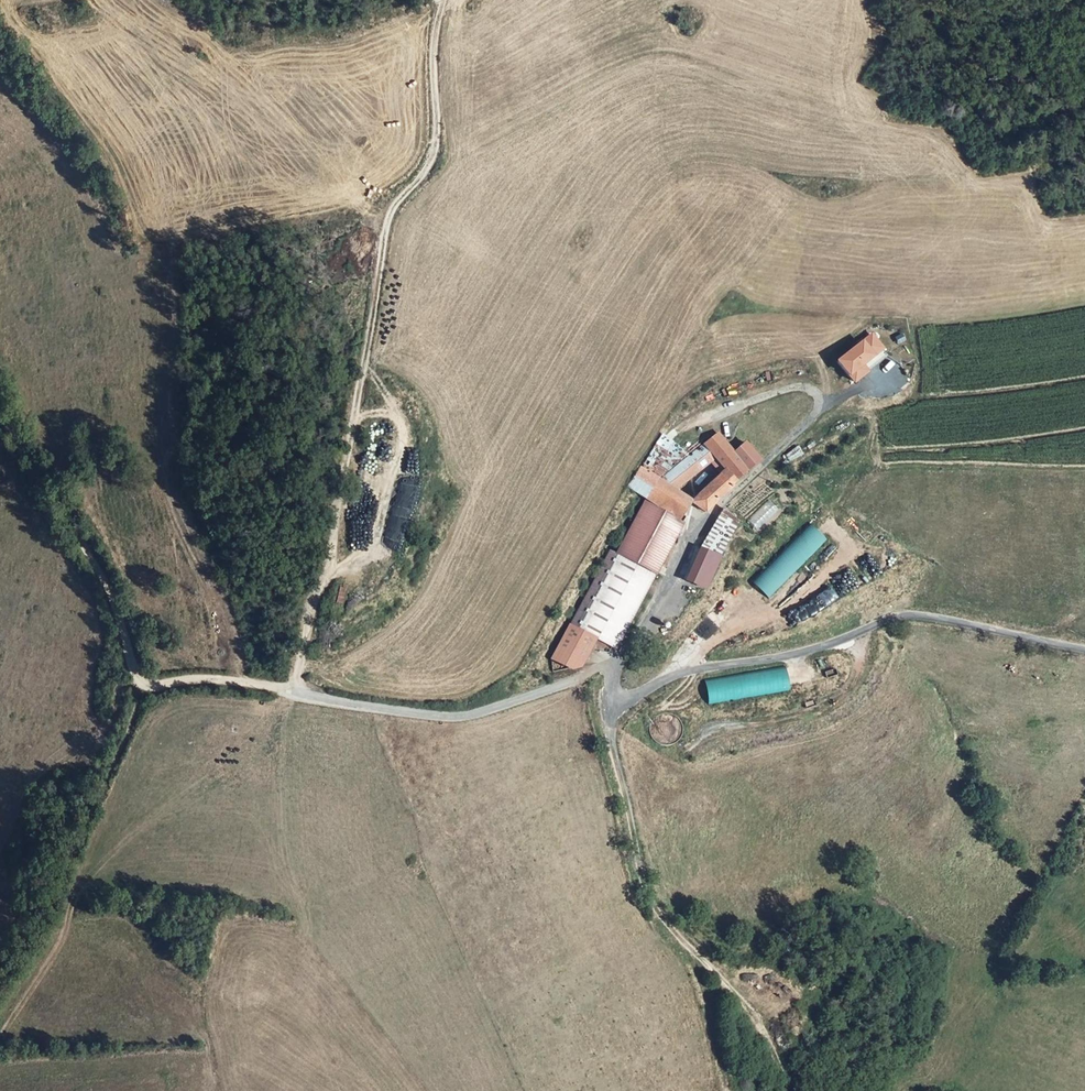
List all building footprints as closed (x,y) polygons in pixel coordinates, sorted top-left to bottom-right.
[(860,344),(870,358),(882,349),(872,335),(860,344)] [(860,344),(835,362),(851,384),(865,373),(860,366),(870,358),(860,344)] [(716,429),(699,443),(712,457),(724,469),(701,488),(714,501),(734,485),(732,484),(762,461),(747,442),(735,451),(716,429)] [(699,443),(658,475),(674,487),(712,457),(699,443)] [(643,494),(645,496),(678,519),(689,499),(674,487),(658,475),(656,473),(643,494)] [(701,507),(704,509),(714,501),(701,488),(689,499),(701,507)] [(678,519),(645,496),(615,551),(609,548),(569,621),(595,635),(615,646),(683,522),(678,519)] [(723,510),(701,548),(718,555),(738,522),(723,510)] [(769,596),(825,539),(812,525),(755,583),(769,596)] [(718,555),(701,548),(687,580),(707,589),(721,556),(718,555)] [(784,628),(836,601),(827,583),(774,610),(784,628)] [(595,635),(569,621),(551,655),(569,664),(580,662),(595,635)]
